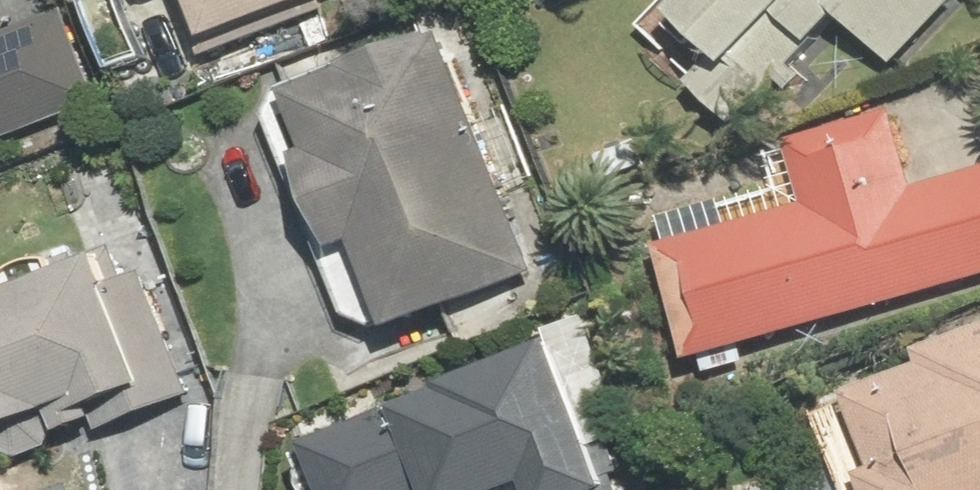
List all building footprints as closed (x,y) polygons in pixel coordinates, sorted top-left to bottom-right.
[(204,28),(288,0),(195,0),(204,28)] [(629,22),(738,120),(838,11),(896,64),(955,0),(650,0),(629,22)] [(99,105),(63,8),(0,31),(0,141),(99,105)] [(375,331),(537,268),(441,27),(280,90),(375,331)] [(688,355),(979,274),(979,166),(912,185),(890,106),(785,135),(803,201),(656,242),(688,355)] [(18,456),(191,391),(144,266),(107,280),(96,250),(6,284),(0,268),(0,448),(18,456)] [(811,402),(848,489),(979,489),(979,332),(811,402)] [(304,439),(324,489),(491,489),(510,483),(513,489),(612,489),(553,341),(304,439)]
